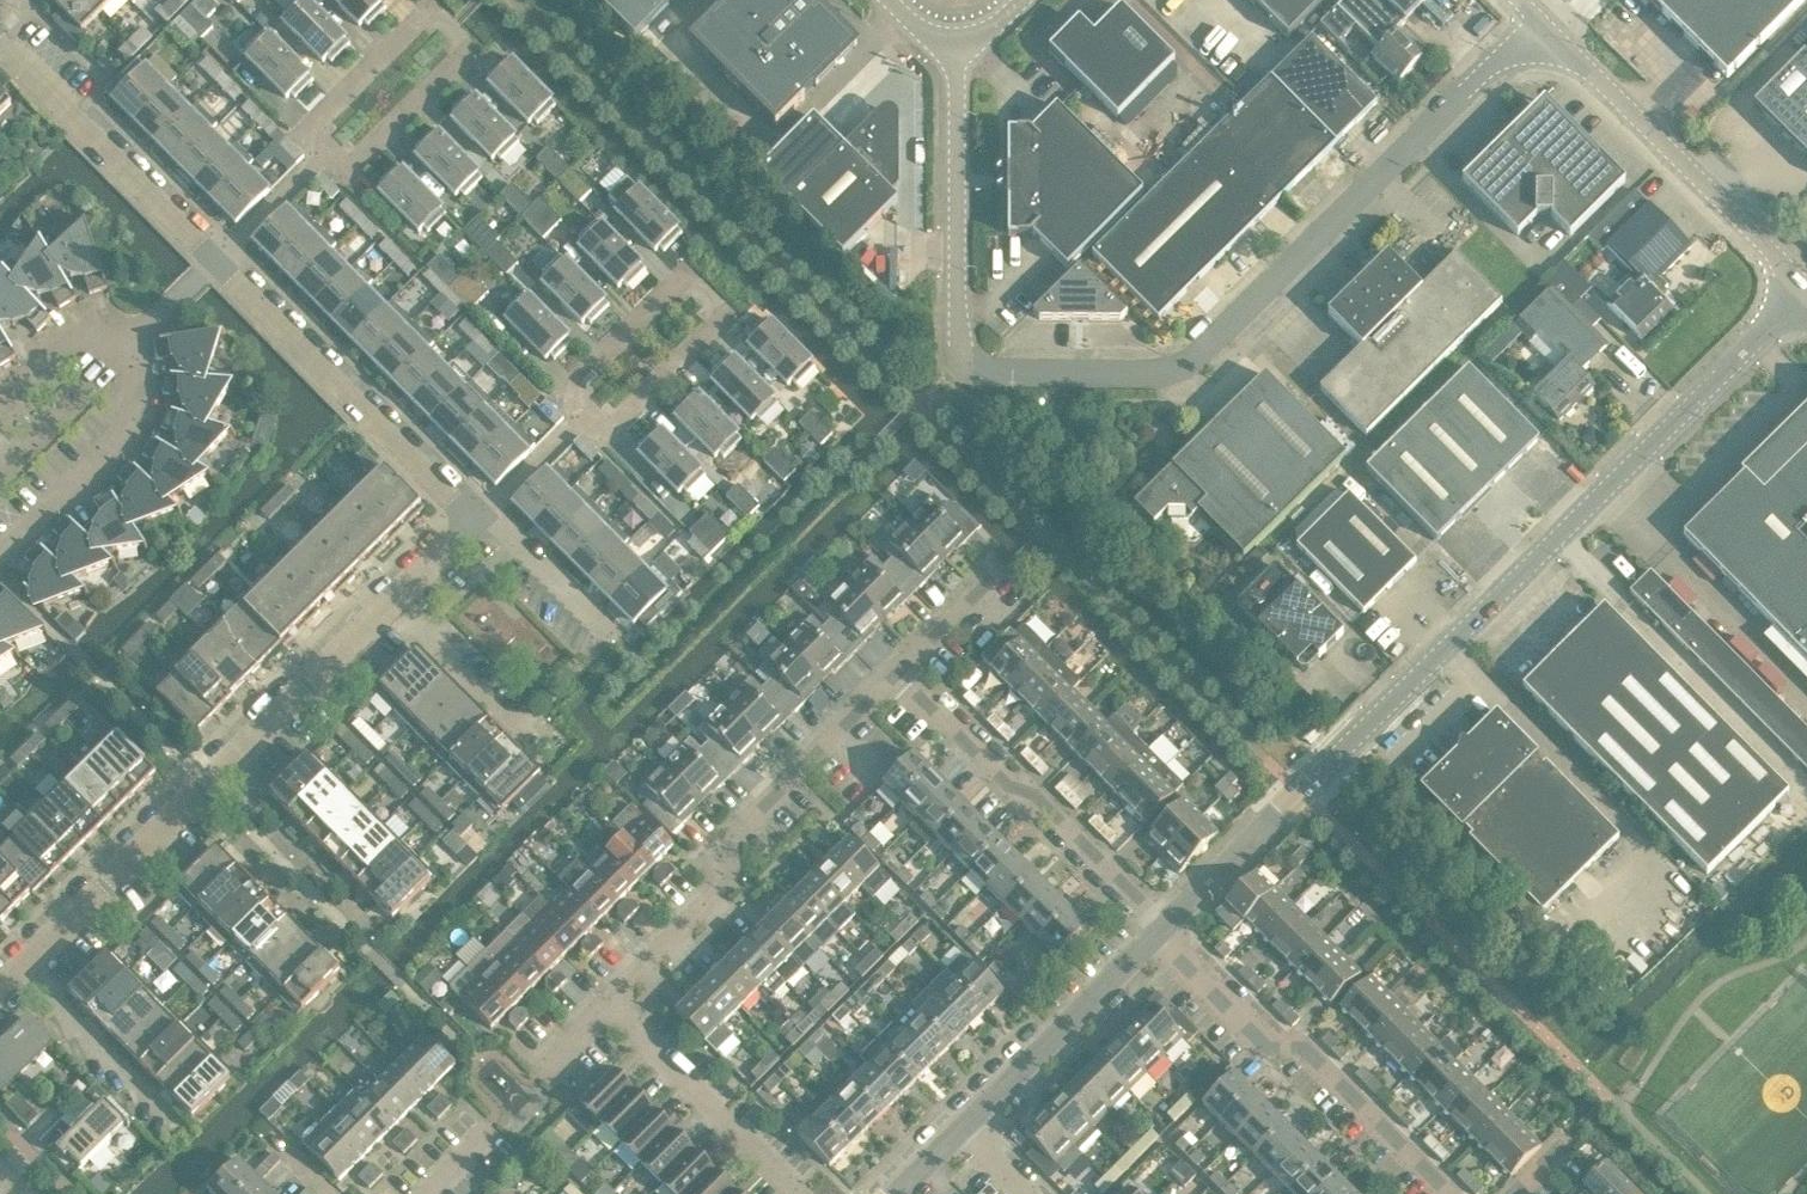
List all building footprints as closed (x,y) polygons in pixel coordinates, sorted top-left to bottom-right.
[(103,13),(90,0),(49,0),(61,12),(53,20),(78,46),(90,34),(86,30),(103,13)] [(116,0),(90,0),(103,13),(116,0)] [(191,0),(173,0),(170,3),(179,12),(191,0)] [(205,22),(219,7),(212,0),(199,0),(191,8),(180,19),(195,35),(201,41),(213,30),(205,22)] [(332,63),(351,45),(305,0),(298,0),(283,15),(288,19),(284,23),(323,63),(328,59),(332,63)] [(387,9),(378,0),(333,0),(360,27),(364,23),(369,27),(387,9)] [(635,41),(670,5),(673,3),(676,0),(594,0),(635,41)] [(857,47),(820,9),(815,14),(803,2),(805,0),(731,0),(730,1),(731,2),(719,14),(718,13),(689,41),(776,128),(805,99),(803,98),(815,86),(816,87),(857,47)] [(1326,0),(1249,0),(1288,39),(1326,0)] [(1394,33),(1426,0),(1345,0),(1336,9),(1319,26),(1338,45),(1355,28),(1377,50),(1370,56),(1397,83),(1421,59),(1394,33)] [(1727,79),(1806,0),(1647,0),(1727,79)] [(167,24),(179,12),(170,3),(158,15),(167,24)] [(1049,51),(1118,119),(1175,62),(1121,8),(1094,35),(1084,24),(1075,25),(1049,51)] [(189,41),(195,35),(180,19),(174,25),(189,41)] [(140,50),(152,38),(143,29),(131,41),(140,50)] [(291,95),(296,99),(314,81),(265,33),(247,51),(252,55),(247,59),(287,99),(291,95)] [(1335,144),(1352,127),(1375,104),(1310,38),(1270,78),(1335,144)] [(128,63),(140,50),(131,41),(119,53),(128,63)] [(1806,158),(1806,58),(1804,55),(1754,105),(1806,158)] [(135,123),(168,90),(167,89),(178,78),(157,57),(146,68),(138,60),(115,83),(123,91),(113,101),(135,123)] [(538,125),(556,107),(507,58),(489,76),(493,81),(489,85),(529,125),(533,121),(538,125)] [(218,84),(225,77),(210,62),(203,69),(218,84)] [(235,102),(242,95),(225,77),(218,84),(233,99),(235,102)] [(1335,144),(1270,78),(1269,78),(1216,131),(1281,197),(1335,144)] [(156,145),(189,112),(168,90),(135,123),(156,145)] [(11,106),(0,94),(0,117),(11,106)] [(497,157),(501,161),(520,143),(471,94),(453,112),(457,117),(453,121),(492,161),(497,157)] [(257,124),(264,117),(250,103),(243,109),(257,124)] [(210,133),(217,127),(218,126),(197,105),(190,113),(189,112),(156,145),(178,166),(211,134),(210,133)] [(1144,192),(1078,127),(1057,106),(1031,132),(1030,130),(1008,130),(1008,236),(1030,236),(1032,235),(1067,270),(1144,192)] [(814,118),(759,174),(789,204),(843,257),(898,202),(889,193),(896,186),(895,134),(895,120),(894,117),(892,114),(889,113),(886,113),(883,115),(871,127),(847,151),(844,148),(814,118)] [(276,143),(283,136),(264,117),(257,124),(276,143)] [(460,193),(465,197),(483,179),(435,130),(416,148),(421,153),(416,157),(456,197),(460,193)] [(1157,320),(1281,197),(1216,131),(1091,254),(1157,320)] [(196,185),(229,152),(211,134),(178,166),(196,185)] [(1599,155),(1598,156),(1596,154),(1586,146),(1577,142),(1567,138),(1560,136),(1551,134),(1545,134),(1537,135),(1529,136),(1522,138),(1515,141),(1502,147),(1496,152),(1492,156),(1491,154),(1464,181),(1518,236),(1536,217),(1551,217),(1570,237),(1625,182),(1599,155)] [(304,158),(285,138),(283,136),(276,143),(298,165),(304,158)] [(214,203),(247,171),(247,170),(254,163),(237,145),(230,153),(229,152),(196,185),(214,203)] [(559,182),(570,171),(549,149),(537,160),(559,182)] [(424,229),(428,233),(447,215),(398,166),(380,184),(384,189),(380,193),(420,233),(424,229)] [(237,225),(269,193),(247,171),(214,203),(237,225)] [(570,171),(559,182),(580,204),(592,192),(570,171)] [(330,198),(337,191),(321,175),(315,182),(330,198)] [(627,178),(609,197),(620,208),(616,212),(656,252),(660,248),(664,252),(683,234),(627,178)] [(522,218),(534,207),(512,185),(501,197),(522,218)] [(1659,279),(1689,248),(1647,206),(1634,192),(1588,238),(1602,253),(1607,248),(1633,274),(1619,288),(1622,291),(1607,306),(1641,341),(1672,311),(1658,297),(1667,288),(1659,279)] [(540,200),(534,207),(522,218),(544,240),(562,222),(540,200)] [(358,226),(365,219),(347,201),(340,207),(343,211),(358,226)] [(276,265),(315,226),(314,225),(315,224),(295,204),(288,211),(286,210),(254,242),(276,265)] [(1799,218),(1806,226),(1806,209),(1799,218)] [(486,254),(497,243),(501,240),(479,218),(464,233),(486,254)] [(370,238),(377,231),(365,219),(358,226),(370,238)] [(90,295),(108,289),(84,220),(83,220),(85,227),(51,259),(59,273),(60,273),(65,281),(83,274),(90,295)] [(623,284),(628,289),(646,270),(598,222),(579,240),(584,244),(579,248),(619,288),(623,284)] [(297,286),(330,254),(329,253),(337,246),(317,226),(316,227),(315,226),(276,265),(297,286)] [(51,259),(40,242),(38,238),(37,238),(40,245),(14,283),(25,295),(26,294),(33,301),(49,291),(61,310),(77,300),(65,281),(60,273),(59,273),(51,259)] [(395,263),(401,256),(387,241),(380,248),(395,263)] [(497,243),(486,254),(507,276),(519,265),(497,243)] [(315,305),(348,272),(330,254),(297,286),(315,305)] [(1362,348),(1320,390),(1367,438),(1502,304),(1455,256),(1422,289),(1389,255),(1329,315),(1362,348)] [(406,274),(413,268),(401,256),(395,263),(406,274)] [(449,290),(461,279),(439,257),(428,269),(433,274),(448,289),(449,290)] [(587,320),(592,325),(610,307),(561,258),(543,276),(547,280),(543,285),(583,325),(587,320)] [(334,323),(367,291),(366,290),(373,283),(356,266),(349,273),(348,272),(315,305),(334,323)] [(1079,267),(1031,313),(1038,320),(1119,321),(1125,314),(1079,267)] [(4,272),(0,268),(0,269),(0,270),(4,275),(0,285),(0,332),(3,337),(23,318),(38,334),(52,321),(33,301),(26,294),(25,295),(14,283),(4,272)] [(449,290),(463,304),(471,312),(489,294),(467,272),(461,279),(449,290)] [(1543,282),(1506,319),(1530,342),(1529,344),(1558,372),(1534,396),(1559,422),(1593,389),(1579,375),(1607,347),(1571,311),(1582,300),(1553,272),(1543,282)] [(448,289),(433,274),(427,280),(442,295),(448,289)] [(463,304),(449,290),(448,289),(442,295),(457,310),(463,304)] [(352,341),(385,309),(367,291),(334,323),(352,341)] [(551,356),(555,361),(573,343),(525,294),(506,312),(511,317),(507,321),(546,361),(551,356)] [(373,363),(413,324),(412,324),(413,323),(393,302),(385,310),(385,309),(352,341),(373,363)] [(793,382),(797,386),(815,368),(767,319),(749,337),(753,342),(749,346),(788,386),(793,382)] [(474,343),(481,336),(466,321),(459,328),(474,343)] [(395,385),(428,352),(427,352),(435,344),(414,324),(413,325),(413,324),(373,363),(395,385)] [(1,368),(16,359),(3,337),(0,332),(0,367),(1,368)] [(221,338),(228,337),(228,335),(155,343),(157,362),(179,359),(181,379),(190,380),(190,381),(206,382),(221,338)] [(486,355),(493,348),(481,336),(474,343),(486,355)] [(1485,343),(1474,353),(1487,366),(1498,355),(1485,343)] [(446,371),(445,370),(428,352),(395,385),(413,403),(446,371)] [(756,418),(761,423),(779,404),(731,355),(712,374),(717,378),(712,382),(752,422),(756,418)] [(413,403),(431,422),(472,382),(453,363),(446,371),(413,403)] [(513,368),(502,379),(509,386),(513,382),(520,375),(513,368)] [(1468,370),(1368,470),(1438,542),(1539,442),(1468,370)] [(520,375),(513,382),(514,383),(529,398),(536,391),(520,375)] [(1347,457),(1267,376),(1201,440),(1174,467),(1166,467),(1160,473),(1159,482),(1136,505),(1155,524),(1166,513),(1173,520),(1189,521),(1198,512),(1244,558),(1281,522),(1347,457)] [(190,380),(181,379),(166,377),(163,396),(186,398),(183,418),(192,421),(207,427),(207,426),(231,386),(238,387),(238,386),(206,382),(190,381),(190,380)] [(472,382),(431,422),(453,443),(486,411),(493,403),(472,382)] [(720,454),(724,459),(743,440),(694,391),(676,410),(680,414),(676,418),(716,458),(720,454)] [(545,401),(539,407),(558,427),(564,420),(545,401)] [(493,403),(486,411),(453,443),(474,465),(507,432),(515,425),(493,403)] [(1743,470),(1747,473),(1684,536),(1806,661),(1806,407),(1743,470)] [(192,421),(183,418),(167,412),(161,429),(182,437),(175,455),(183,460),(183,461),(197,470),(197,469),(229,435),(236,438),(236,436),(207,426),(207,427),(192,421)] [(821,447),(833,435),(811,413),(800,425),(821,447)] [(1047,434),(1059,434),(1059,417),(1047,417),(1047,434)] [(474,465),(497,487),(529,455),(528,454),(536,446),(515,426),(508,433),(507,432),(474,465)] [(684,490),(688,495),(706,477),(658,428),(639,446),(644,450),(640,454),(679,495),(684,490)] [(590,459),(597,453),(581,437),(575,444),(590,459)] [(183,460),(175,455),(152,440),(142,456),(161,468),(151,485),(157,491),(157,492),(168,503),(169,503),(207,477),(214,481),(214,480),(197,469),(197,470),(183,461),(183,460)] [(371,471),(378,464),(364,450),(357,457),(371,471)] [(785,483),(796,471),(775,450),(763,461),(785,483)] [(157,491),(151,485),(131,465),(118,478),(134,494),(120,508),(125,516),(124,516),(133,530),(133,529),(177,513),(182,518),(183,517),(169,503),(168,503),(157,492),(157,491)] [(615,484),(622,478),(610,466),(603,473),(615,484)] [(385,471),(351,504),(390,544),(398,536),(395,533),(408,520),(411,523),(425,510),(386,470),(385,471)] [(536,527),(568,494),(546,472),(514,504),(536,527)] [(627,496),(633,489),(622,478),(615,484),(627,496)] [(290,486),(276,500),(283,507),(297,493),(290,486)] [(748,519),(760,507),(738,486),(727,497),(748,519)] [(554,545),(593,506),(593,505),(594,504),(577,487),(569,495),(568,494),(536,527),(554,545)] [(125,516),(120,508),(110,492),(94,502),(106,521),(83,536),(91,544),(102,555),(103,555),(144,549),(148,555),(149,555),(133,529),(133,530),(124,516),(125,516)] [(1417,563),(1349,494),(1323,520),(1297,546),(1365,615),(1391,589),(1417,563)] [(907,524),(945,561),(954,552),(956,554),(978,533),(950,505),(946,508),(934,497),(907,524)] [(270,521),(283,507),(276,500),(263,514),(270,521)] [(651,521),(658,514),(646,502),(640,509),(651,521)] [(351,504),(316,539),(355,579),(364,571),(361,568),(374,555),(377,558),(390,544),(351,504)] [(572,563),(611,524),(612,523),(595,505),(594,506),(593,506),(554,545),(572,563)] [(666,536),(673,529),(658,514),(651,521),(666,536)] [(712,555),(730,537),(709,515),(690,533),(697,540),(712,555)] [(91,544),(83,536),(66,518),(53,532),(69,547),(54,562),(60,568),(59,569),(72,581),(73,581),(112,566),(117,571),(118,570),(103,555),(102,555),(91,544)] [(590,581),(623,549),(622,548),(630,541),(613,524),(612,525),(611,524),(572,563),(590,581)] [(936,570),(945,561),(907,524),(881,550),(892,562),(889,565),(917,593),(938,573),(936,570)] [(316,539),(281,574),(320,614),(329,605),(326,602),(339,589),(342,592),(355,579),(316,539)] [(706,561),(712,555),(697,540),(691,547),(706,561)] [(60,568),(54,562),(38,546),(25,559),(40,575),(33,583),(32,596),(29,593),(28,594),(47,613),(48,612),(44,609),(84,594),(89,599),(90,598),(73,581),(72,581),(59,569),(60,568)] [(612,603),(645,571),(623,549),(590,581),(612,603)] [(220,556),(206,569),(213,576),(227,563),(220,556)] [(917,593),(889,565),(884,569),(873,558),(847,584),(885,621),(894,612),(896,614),(917,593)] [(639,621),(647,629),(678,598),(683,594),(678,589),(678,590),(653,564),(645,571),(612,603),(634,625),(639,621)] [(1276,566),(1237,604),(1301,669),(1309,670),(1344,635),(1276,566)] [(200,590),(213,576),(206,569),(193,583),(200,590)] [(1630,594),(1806,773),(1806,730),(1651,572),(1630,594)] [(247,608),(246,609),(283,646),(282,646),(285,649),(294,639),(307,626),(320,614),(281,574),(247,608)] [(847,584),(823,608),(819,604),(820,602),(801,583),(793,591),(827,626),(827,625),(857,654),(877,633),(875,631),(885,621),(847,584)] [(50,637),(0,588),(0,614),(1,615),(0,615),(0,646),(4,649),(5,648),(44,634),(49,638),(50,637)] [(185,590),(172,604),(179,611),(185,617),(199,604),(192,597),(185,590)] [(1211,595),(1205,598),(1214,607),(1224,599),(1218,595),(1211,595)] [(172,604),(158,617),(165,624),(179,611),(172,604)] [(243,606),(226,623),(229,626),(265,663),(282,646),(283,646),(246,609),(243,606)] [(1603,608),(1522,688),(1707,875),(1788,795),(1603,608)] [(827,625),(827,626),(823,629),(812,618),(786,645),(824,682),(833,673),(836,675),(857,654),(827,625)] [(226,623),(209,640),(211,643),(248,680),(265,663),(229,626),(226,623)] [(151,624),(137,638),(144,645),(158,631),(151,624)] [(1047,651),(1038,641),(1024,627),(1016,636),(1011,632),(982,660),(992,671),(1009,688),(1040,658),(1047,651)] [(130,658),(144,645),(137,638),(123,651),(130,658)] [(209,640),(191,658),(194,660),(231,697),(231,696),(248,680),(211,643),(209,640)] [(814,692),(824,682),(786,645),(760,670),(772,682),(768,686),(797,714),(816,695),(814,692)] [(14,656),(20,660),(21,658),(5,648),(4,649),(0,646),(0,665),(14,656)] [(395,712),(438,669),(419,649),(380,687),(382,689),(377,694),(395,712)] [(1027,706),(1064,668),(1048,651),(1040,659),(1040,658),(1009,688),(1027,706)] [(193,661),(176,677),(216,717),(233,700),(231,697),(194,660),(193,661)] [(1074,692),(1072,691),(1080,683),(1064,668),(1027,706),(1043,722),(1074,692)] [(412,729),(455,687),(438,669),(395,712),(412,729)] [(176,677),(158,695),(189,726),(195,732),(198,735),(216,717),(176,677)] [(797,714),(768,686),(764,690),(752,679),(726,704),(764,741),(773,733),(775,736),(797,714)] [(429,747),(473,704),(455,687),(412,729),(429,747)] [(971,692),(964,699),(974,710),(981,703),(971,692)] [(1060,739),(1091,709),(1074,692),(1043,722),(1060,739)] [(60,714),(67,721),(81,707),(74,700),(60,714)] [(446,764),(490,721),(473,704),(429,747),(446,764)] [(754,751),(764,741),(726,704),(699,732),(710,743),(707,747),(736,775),(757,754),(754,751)] [(1091,709),(1060,739),(1077,756),(1107,726),(1106,725),(1091,709)] [(1456,753),(1420,788),(1543,912),(1619,838),(1497,713),(1467,743),(1458,741),(1456,753)] [(54,734),(67,721),(60,714),(47,727),(54,734)] [(998,734),(1005,727),(994,716),(987,723),(998,734)] [(1107,726),(1077,756),(1094,773),(1132,735),(1115,718),(1114,716),(1106,725),(1107,726)] [(366,740),(373,733),(360,720),(353,727),(366,740)] [(464,781),(507,739),(490,721),(446,764),(464,781)] [(355,752),(362,745),(344,727),(337,734),(355,752)] [(1005,727),(998,734),(1008,743),(1015,737),(1005,727)] [(154,772),(114,732),(96,750),(139,793),(157,775),(154,772)] [(373,733),(366,740),(380,754),(387,747),(373,733)] [(26,748),(33,755),(46,741),(39,734),(26,748)] [(1111,790),(1149,752),(1132,735),(1094,773),(1111,790)] [(481,799),(521,759),(521,758),(523,755),(507,739),(464,781),(481,799)] [(736,775),(707,747),(703,751),(691,740),(665,766),(703,803),(712,794),(714,797),(736,775)] [(362,745),(355,752),(368,766),(375,759),(362,745)] [(19,768),(33,755),(26,748),(12,761),(19,768)] [(139,793),(96,750),(79,767),(122,810),(139,793)] [(1032,767),(1039,761),(1028,750),(1021,757),(1032,767)] [(1111,790),(1127,806),(1165,768),(1149,752),(1111,790)] [(401,775),(408,768),(394,754),(387,761),(401,775)] [(290,816),(333,773),(315,755),(310,760),(309,758),(270,796),(290,816)] [(521,759),(481,799),(499,817),(512,804),(519,812),(521,813),(549,786),(547,784),(539,777),(542,774),(523,755),(521,758),(521,759)] [(902,804),(932,774),(914,756),(884,786),(902,804)] [(1039,761),(1032,767),(1042,777),(1049,770),(1039,761)] [(389,786),(396,780),(382,766),(375,773),(389,786)] [(694,812),(703,803),(665,766),(639,792),(650,803),(646,808),(674,836),(696,815),(694,812)] [(122,810),(79,767),(62,784),(104,827),(122,810)] [(619,767),(610,776),(619,786),(629,777),(619,767)] [(408,768),(401,775),(414,788),(421,782),(408,768)] [(1176,794),(1175,793),(1183,786),(1165,768),(1127,806),(1146,824),(1176,794)] [(11,776),(5,769),(0,773),(0,787),(11,776)] [(307,834),(350,791),(333,773),(290,816),(307,834)] [(919,821),(949,791),(932,774),(902,804),(919,821)] [(1224,798),(1234,788),(1225,779),(1215,789),(1223,797),(1224,798)] [(396,780),(389,786),(403,800),(410,793),(396,780)] [(104,827),(62,784),(44,801),(87,844),(104,827)] [(1066,801),(1073,794),(1062,784),(1055,791),(1066,801)] [(1234,788),(1224,798),(1230,804),(1240,794),(1234,788)] [(435,809),(442,802),(429,789),(422,796),(435,809)] [(324,851),(367,808),(350,791),(307,834),(324,851)] [(936,838),(966,808),(949,791),(919,821),(936,838)] [(1073,794),(1066,801),(1076,811),(1083,804),(1073,794)] [(1231,805),(1230,804),(1224,798),(1223,797),(1215,804),(1224,812),(1231,805)] [(87,844),(44,801),(27,819),(70,862),(87,844)] [(423,821),(430,814),(417,801),(410,808),(423,821)] [(442,802),(435,809),(449,823),(456,816),(442,802)] [(1162,859),(1201,820),(1183,802),(1144,841),(1162,859)] [(616,826),(657,868),(676,849),(635,807),(616,826)] [(341,868),(384,825),(367,808),(324,851),(341,868)] [(953,855),(983,825),(966,808),(936,838),(953,855)] [(430,814),(423,821),(437,835),(444,828),(430,814)] [(1099,834),(1106,827),(1096,817),(1089,824),(1099,834)] [(70,862),(27,819),(10,836),(52,879),(70,862)] [(454,833),(461,840),(474,826),(467,819),(454,833)] [(1179,876),(1188,867),(1218,837),(1201,820),(1162,859),(1179,876)] [(657,868),(616,826),(614,824),(595,843),(608,856),(609,855),(639,886),(657,868)] [(862,843),(870,835),(859,824),(851,832),(862,843)] [(358,886),(402,843),(384,825),(341,868),(358,886)] [(970,872),(1000,842),(983,825),(953,855),(970,872)] [(1106,827),(1099,834),(1110,845),(1117,838),(1106,827)] [(467,846),(461,840),(454,833),(440,847),(447,853),(450,851),(456,857),(467,846)] [(870,835),(862,843),(874,854),(881,846),(870,835)] [(10,836),(0,846),(0,861),(32,893),(35,896),(52,879),(10,836)] [(851,840),(832,859),(862,888),(873,900),(892,881),(880,870),(851,840)] [(987,889),(1017,860),(1000,842),(970,872),(987,889)] [(378,900),(419,860),(402,843),(358,886),(375,902),(378,899),(378,900)] [(194,911),(237,868),(218,848),(179,886),(181,888),(176,892),(194,911)] [(1292,859),(1300,866),(1309,856),(1302,849),(1292,859)] [(622,903),(639,886),(609,855),(608,856),(591,872),(622,903)] [(845,905),(861,888),(832,859),(815,876),(845,905)] [(896,877),(904,869),(893,859),(886,866),(896,877)] [(375,902),(394,921),(437,878),(419,860),(378,900),(378,899),(375,902)] [(1005,907),(1035,877),(1017,860),(987,889),(1005,907)] [(0,861),(0,895),(15,910),(32,893),(0,861)] [(561,877),(560,878),(573,891),(573,890),(604,921),(622,903),(591,872),(590,874),(577,861),(561,877)] [(211,928),(255,885),(237,868),(194,911),(211,928)] [(660,871),(672,882),(679,875),(672,868),(664,868),(660,871)] [(904,869),(896,877),(907,888),(915,880),(904,869)] [(664,889),(672,882),(660,871),(657,874),(657,882),(664,889)] [(1246,921),(1274,892),(1256,874),(1216,915),(1234,933),(1246,921)] [(838,932),(855,915),(845,905),(815,876),(798,893),(838,932)] [(1022,924),(1052,894),(1035,877),(1005,907),(1022,924)] [(229,945),(272,903),(255,885),(211,928),(229,945)] [(572,892),(555,909),(585,939),(604,921),(573,890),(573,891),(572,892)] [(1262,937),(1292,907),(1276,891),(1274,892),(1246,921),(1262,937)] [(838,933),(838,932),(798,893),(781,910),(821,950),(838,933)] [(931,911),(938,904),(928,894),(921,901),(931,911)] [(1039,942),(1069,912),(1052,894),(1022,924),(1039,942)] [(15,910),(0,895),(0,925),(15,910)] [(585,939),(555,909),(554,910),(542,898),(525,916),(567,957),(585,939)] [(625,906),(636,917),(644,910),(637,903),(629,902),(625,906)] [(246,963),(289,920),(272,903),(229,945),(246,963)] [(938,904),(931,911),(942,922),(949,915),(938,904)] [(628,925),(636,917),(625,906),(621,910),(620,917),(628,925)] [(1577,948),(1584,941),(1551,906),(1543,913),(1577,948)] [(1279,954),(1309,924),(1292,907),(1262,937),(1279,954)] [(804,967),(821,950),(781,910),(764,927),(804,967)] [(1069,912),(1039,942),(1057,959),(1087,930),(1069,912)] [(549,975),(567,957),(525,916),(508,933),(549,975)] [(900,927),(907,934),(918,923),(911,917),(900,927)] [(166,939),(173,932),(159,918),(152,925),(166,939)] [(263,980),(306,937),(289,920),(246,963),(263,980)] [(1295,971),(1326,941),(1309,924),(1279,954),(1295,971)] [(746,945),(786,985),(804,967),(764,927),(746,945)] [(897,944),(907,934),(900,927),(890,937),(897,944)] [(912,939),(919,946),(930,935),(923,928),(912,939)] [(965,946),(973,939),(962,928),(955,936),(965,946)] [(154,950),(161,943),(147,930),(140,937),(154,950)] [(166,939),(179,953),(186,946),(173,932),(166,939)] [(531,993),(549,975),(508,933),(489,951),(500,963),(531,993)] [(320,956),(323,954),(306,937),(263,980),(280,997),(321,957),(320,956)] [(589,942),(599,953),(607,946),(601,940),(592,939),(589,942)] [(910,956),(919,946),(912,939),(902,949),(910,956)] [(973,939),(965,946),(976,957),(984,949),(973,939)] [(1312,988),(1343,958),(1326,941),(1295,971),(1312,988)] [(592,961),(599,953),(589,942),(585,946),(585,954),(592,961)] [(154,950),(147,957),(152,962),(166,948),(161,943),(154,950)] [(884,958),(877,951),(868,943),(859,952),(867,961),(873,968),(884,958)] [(1222,943),(1215,950),(1225,960),(1232,953),(1222,943)] [(786,986),(786,985),(746,945),(729,962),(758,991),(769,1002),(786,986)] [(531,993),(500,963),(489,951),(471,969),(513,1011),(531,993)] [(200,974),(207,967),(194,953),(187,960),(200,974)] [(89,1015),(132,972),(114,954),(109,958),(108,957),(69,995),(89,1015)] [(298,1015),(341,973),(323,954),(320,956),(321,957),(280,997),(298,1015)] [(986,1013),(1004,996),(973,964),(963,954),(945,972),(986,1013)] [(1343,958),(1312,988),(1330,1006),(1360,976),(1343,958)] [(862,979),(873,968),(867,961),(855,973),(862,979)] [(741,1008),(758,991),(729,962),(712,979),(741,1008)] [(878,973),(886,980),(897,969),(889,962),(878,973)] [(1000,981),(1007,973),(997,962),(989,970),(1000,981)] [(188,985),(195,978),(182,965),(175,972),(188,985)] [(207,967),(200,974),(214,987),(221,980),(207,967)] [(1249,984),(1256,977),(1246,967),(1239,974),(1249,984)] [(463,1000),(493,1030),(513,1011),(471,969),(451,988),(463,1000)] [(106,1032),(149,989),(132,972),(89,1015),(106,1032)] [(928,988),(970,1030),(986,1013),(945,972),(928,988)] [(874,992),(886,980),(878,973),(867,985),(874,992)] [(1007,973),(1000,981),(1011,992),(1018,984),(1007,973)] [(552,978),(563,989),(570,982),(563,975),(556,975),(552,978)] [(1256,977),(1249,984),(1258,994),(1266,987),(1256,977)] [(195,978),(188,985),(202,999),(209,992),(195,978)] [(555,997),(563,989),(552,978),(549,982),(549,990),(555,997)] [(724,1025),(741,1008),(712,979),(694,996),(724,1025)] [(1356,1027),(1386,997),(1368,980),(1338,1010),(1356,1027)] [(832,995),(839,1002),(849,992),(842,985),(832,995)] [(234,1008),(241,1001),(228,988),(221,994),(234,1008)] [(911,1005),(952,1047),(970,1030),(928,988),(911,1005)] [(123,1049),(167,1007),(149,989),(106,1032),(123,1049)] [(829,1012),(839,1002),(832,995),(822,1006),(829,1012)] [(735,1037),(724,1025),(694,996),(677,1014),(717,1054),(735,1037)] [(844,1007),(851,1015),(862,1004),(855,997),(844,1007)] [(1373,1044),(1403,1014),(1386,997),(1356,1027),(1373,1044)] [(223,1020),(230,1013),(216,999),(209,1006),(223,1020)] [(241,1001),(234,1008),(248,1022),(255,1015),(241,1001)] [(1283,1018),(1290,1011),(1280,1001),(1273,1008),(1283,1018)] [(894,1022),(935,1064),(952,1047),(911,1005),(894,1022)] [(141,1067),(184,1024),(167,1007),(123,1049),(141,1067)] [(834,1017),(841,1024),(851,1015),(844,1007),(834,1017)] [(1135,1026),(1165,1056),(1182,1038),(1188,1044),(1199,1033),(1175,1009),(1165,1019),(1153,1008),(1135,1026)] [(516,1014),(527,1025),(534,1018),(527,1010),(520,1011),(516,1014)] [(1290,1011),(1283,1018),(1292,1028),(1300,1020),(1290,1011)] [(230,1013),(223,1020),(236,1034),(243,1027),(230,1013)] [(519,1033),(527,1025),(516,1014),(513,1018),(512,1025),(519,1033)] [(1390,1061),(1420,1031),(1403,1014),(1373,1044),(1390,1061)] [(253,1032),(260,1039),(273,1025),(266,1018),(253,1032)] [(53,1043),(52,1042),(51,1043),(29,1021),(28,1022),(0,1050),(0,1091),(3,1094),(53,1043)] [(797,1030),(804,1037),(814,1028),(807,1021),(797,1030)] [(876,1040),(918,1081),(935,1064),(894,1022),(876,1040)] [(158,1084),(201,1041),(184,1024),(141,1067),(158,1084)] [(1147,1074),(1165,1056),(1135,1026),(1117,1044),(1147,1074)] [(788,1040),(795,1046),(804,1037),(797,1030),(788,1040)] [(1407,1078),(1437,1048),(1420,1031),(1390,1061),(1407,1078)] [(246,1052),(260,1039),(253,1032),(239,1045),(246,1052)] [(809,1042),(816,1049),(826,1040),(819,1032),(809,1042)] [(1332,1052),(1339,1045),(1329,1035),(1322,1043),(1332,1052)] [(428,1037),(399,1065),(429,1095),(457,1066),(428,1037)] [(1437,1048),(1407,1078),(1425,1095),(1454,1064),(1463,1055),(1446,1039),(1437,1048)] [(868,1068),(900,1100),(918,1081),(876,1040),(859,1057),(869,1068),(868,1068)] [(178,1099),(218,1059),(201,1041),(158,1084),(174,1101),(177,1098),(178,1099)] [(807,1059),(816,1049),(809,1042),(800,1051),(807,1059)] [(1129,1092),(1147,1074),(1117,1044),(1099,1062),(1129,1092)] [(1339,1045),(1332,1052),(1342,1062),(1349,1055),(1339,1045)] [(762,1065),(769,1072),(779,1062),(772,1055),(762,1065)] [(174,1101),(193,1119),(236,1077),(218,1059),(178,1099),(177,1098),(174,1101)] [(1110,1111),(1129,1092),(1099,1062),(1080,1081),(1110,1111)] [(1441,1111),(1471,1081),(1454,1064),(1425,1095),(1441,1111)] [(411,1112),(429,1095),(399,1065),(382,1083),(411,1112)] [(759,1082),(769,1072),(762,1065),(753,1075),(759,1082)] [(774,1077),(782,1084),(792,1074),(785,1067),(774,1077)] [(883,1117),(900,1100),(868,1068),(852,1085),(883,1117)] [(1366,1086),(1373,1079),(1363,1069),(1356,1076),(1366,1086)] [(602,1126),(635,1092),(614,1071),(581,1105),(602,1126)] [(1221,1123),(1251,1093),(1233,1075),(1203,1105),(1221,1123)] [(771,1094),(782,1084),(774,1077),(764,1087),(771,1094)] [(1373,1079),(1366,1086),(1375,1096),(1383,1088),(1373,1079)] [(1092,1129),(1110,1111),(1080,1081),(1063,1099),(1092,1129)] [(1459,1128),(1489,1098),(1471,1081),(1441,1111),(1459,1128)] [(395,1129),(411,1112),(382,1083),(365,1100),(395,1129)] [(113,1103),(114,1102),(109,1097),(101,1089),(97,1085),(61,1120),(74,1134),(57,1151),(65,1159),(69,1155),(82,1168),(125,1126),(129,1129),(130,1128),(106,1103),(109,1100),(113,1103)] [(866,1134),(883,1117),(852,1085),(834,1102),(866,1134)] [(395,1129),(365,1100),(364,1100),(356,1092),(339,1109),(378,1146),(395,1129)] [(622,1146),(655,1112),(635,1092),(602,1126),(622,1146)] [(1238,1140),(1268,1110),(1251,1093),(1221,1123),(1238,1140)] [(29,1129),(40,1118),(18,1096),(7,1106),(29,1129)] [(442,1096),(435,1103),(446,1114),(453,1107),(442,1096)] [(1179,1105),(1186,1112),(1195,1103),(1188,1096),(1179,1105)] [(1476,1145),(1506,1115),(1489,1098),(1459,1128),(1476,1145)] [(1045,1117),(1083,1155),(1101,1137),(1092,1129),(1063,1099),(1045,1117)] [(848,1151),(866,1134),(834,1102),(817,1120),(848,1151)] [(439,1121),(446,1114),(435,1103),(428,1110),(439,1121)] [(1399,1120),(1407,1113),(1397,1103),(1389,1110),(1399,1120)] [(1174,1123),(1186,1112),(1179,1105),(1168,1116),(1174,1123)] [(360,1164),(378,1146),(339,1109),(321,1127),(360,1164)] [(1255,1158),(1285,1127),(1268,1110),(1238,1140),(1255,1158)] [(642,1166),(676,1133),(655,1112),(622,1146),(642,1166)] [(1407,1113),(1399,1120),(1409,1130),(1416,1122),(1407,1113)] [(1493,1162),(1523,1131),(1506,1115),(1476,1145),(1493,1162)] [(1064,1174),(1083,1155),(1045,1117),(1026,1136),(1035,1145),(1027,1153),(1051,1177),(1059,1169),(1064,1174)] [(830,1169),(848,1151),(817,1120),(799,1137),(830,1169)] [(341,1182),(360,1164),(321,1127),(304,1144),(341,1182)] [(1271,1174),(1302,1144),(1285,1127),(1255,1158),(1271,1174)] [(407,1130),(400,1137),(411,1148),(419,1141),(407,1130)] [(573,1155),(566,1147),(548,1130),(538,1140),(562,1165),(573,1155)] [(1523,1131),(1493,1162),(1510,1179),(1541,1149),(1523,1131)] [(1142,1143),(1148,1149),(1159,1138),(1153,1132),(1142,1143)] [(662,1186),(695,1152),(676,1133),(642,1166),(662,1186)] [(400,1137),(393,1144),(404,1155),(411,1148),(400,1137)] [(1433,1154),(1441,1147),(1430,1137),(1423,1144),(1433,1154)] [(1186,1157),(1193,1151),(1182,1140),(1175,1147),(1186,1157)] [(1139,1158),(1148,1149),(1142,1143),(1133,1152),(1139,1158)] [(1290,1193),(1320,1162),(1302,1144),(1271,1174),(1290,1193)] [(1441,1147),(1433,1154),(1443,1163),(1450,1156),(1441,1147)] [(1193,1151),(1186,1157),(1196,1167),(1202,1161),(1193,1151)] [(716,1173),(695,1152),(662,1186),(670,1193),(695,1193),(716,1173)] [(264,1165),(271,1172),(281,1162),(274,1154),(264,1165)] [(562,1165),(570,1173),(581,1163),(573,1155),(562,1165)] [(254,1175),(240,1161),(209,1192),(211,1193),(242,1193),(257,1179),(254,1175)] [(1337,1179),(1320,1162),(1290,1193),(1292,1193),(1323,1193),(1337,1179)] [(1177,1181),(1188,1170),(1181,1163),(1170,1174),(1177,1181)] [(271,1172),(264,1165),(254,1175),(257,1179),(242,1193),(272,1193),(261,1182),(271,1172)] [(367,1171),(378,1182),(384,1176),(373,1165),(367,1171)] [(1605,1165),(1584,1186),(1582,1185),(1573,1193),(1634,1193),(1605,1165)] [(1106,1178),(1113,1185),(1122,1176),(1115,1169),(1106,1178)] [(1188,1170),(1177,1181),(1184,1188),(1195,1177),(1188,1170)] [(1467,1188),(1475,1180),(1465,1170),(1457,1177),(1467,1188)] [(366,1171),(359,1179),(370,1190),(377,1183),(366,1171)] [(736,1193),(716,1173),(695,1193),(734,1193),(736,1193)] [(1209,1181),(1221,1192),(1227,1186),(1216,1174),(1209,1181)] [(91,1184),(100,1193),(106,1193),(112,1188),(99,1176),(91,1184)] [(1113,1185),(1106,1178),(1096,1189),(1101,1193),(1103,1193),(1113,1185)] [(1337,1179),(1323,1193),(1352,1193),(1337,1179)] [(1467,1188),(1473,1193),(1480,1193),(1484,1190),(1475,1180),(1467,1188)] [(564,1193),(565,1193),(580,1193),(572,1185),(564,1193)] [(1223,1193),(1235,1193),(1227,1186),(1221,1192),(1223,1193)]
